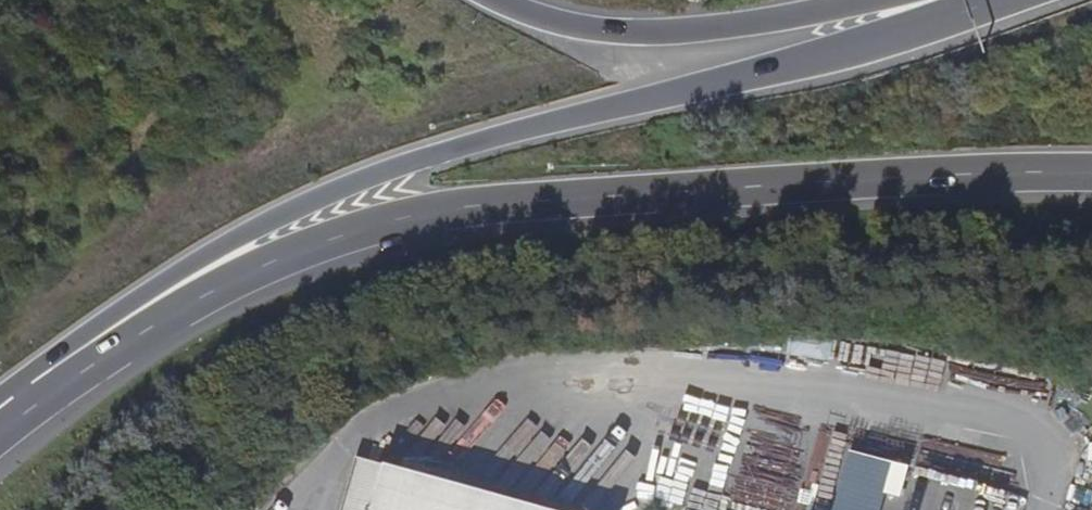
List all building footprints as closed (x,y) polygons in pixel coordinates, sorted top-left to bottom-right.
[(357,452),(341,509),(561,509),(357,452)]
